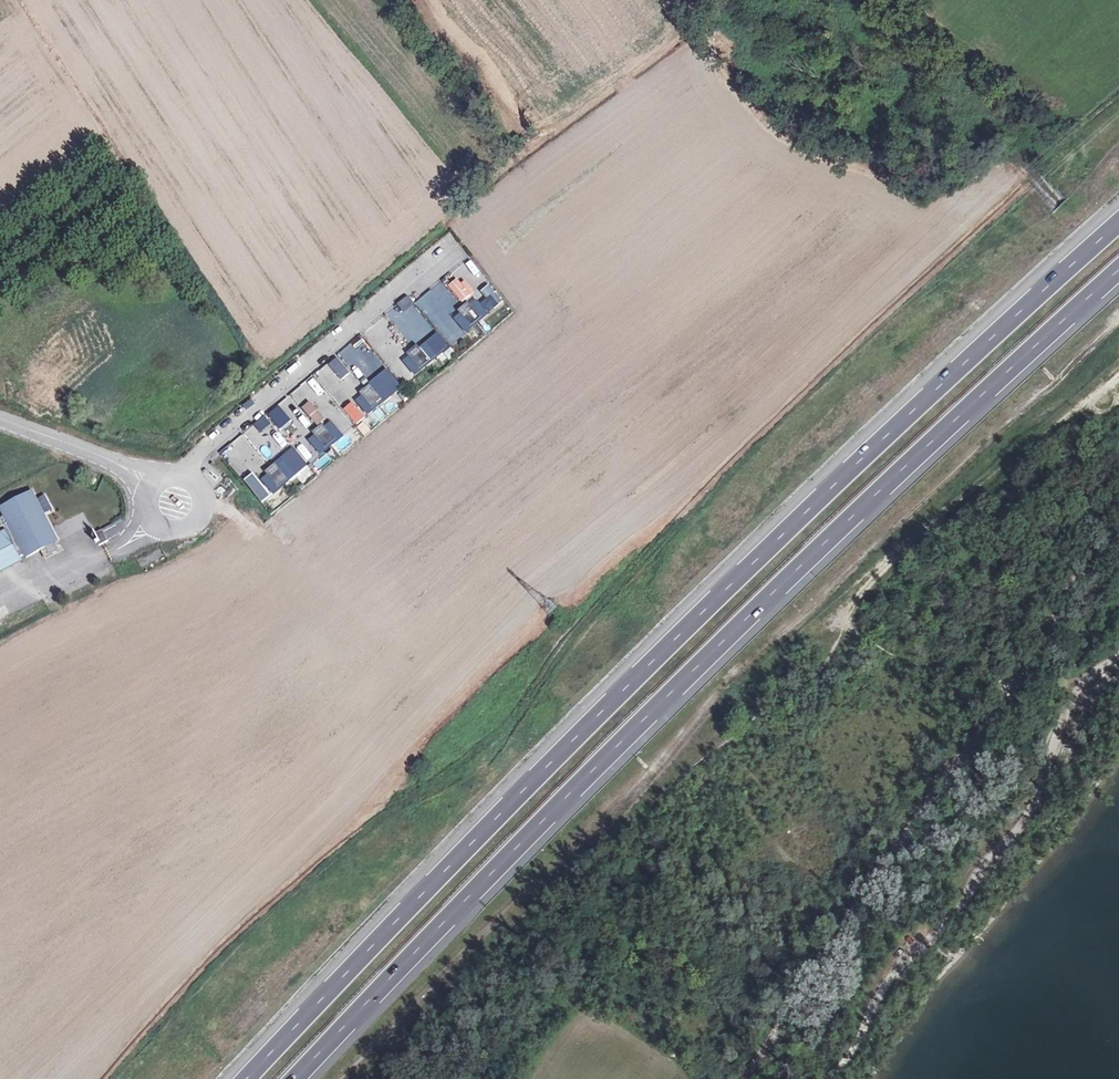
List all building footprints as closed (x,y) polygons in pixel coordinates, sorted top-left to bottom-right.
[(473,293),(459,275),(446,285),(460,303),(473,293)] [(434,327),(460,308),(442,282),(415,301),(434,327)] [(396,330),(413,318),(406,309),(413,304),(407,297),(385,315),(396,330)] [(464,315),(472,326),(483,318),(474,307),(469,301),(459,310),(464,315)] [(488,313),(479,303),(474,307),(483,318),(488,313)] [(464,315),(458,320),(467,330),(472,326),(464,315)] [(470,329),(478,340),(486,334),(477,323),(470,329)] [(399,329),(403,344),(418,339),(414,325),(399,329)] [(371,335),(366,339),(373,348),(379,344),(371,335)] [(359,338),(342,355),(352,366),(349,369),(363,382),(383,362),(359,338)] [(412,358),(421,369),(431,361),(422,350),(418,344),(408,353),(412,358)] [(428,346),(422,350),(431,361),(436,356),(428,346)] [(378,355),(390,368),(395,362),(384,350),(378,355)] [(332,391),(343,383),(349,391),(355,386),(346,374),(349,372),(337,356),(317,371),(332,391)] [(412,358),(407,363),(416,373),(421,369),(412,358)] [(300,404),(308,397),(314,403),(324,393),(309,378),(291,395),(300,404)] [(365,398),(374,409),(384,400),(375,389),(370,384),(360,393),(365,398)] [(389,396),(380,385),(375,389),(384,400),(389,396)] [(266,415),(278,430),(302,411),(290,396),(266,415)] [(365,398),(359,402),(368,413),(374,409),(365,398)] [(305,414),(292,422),(301,434),(323,418),(310,400),(300,407),(305,414)] [(352,400),(341,408),(354,424),(364,416),(352,400)] [(317,438),(326,448),(336,440),(327,429),(323,424),(313,432),(317,438)] [(341,436),(332,425),(327,429),(336,440),(341,436)] [(317,438),(312,442),(321,453),(326,448),(317,438)] [(156,469),(157,461),(137,459),(136,466),(156,469)] [(269,477),(278,488),(288,479),(280,469),(275,464),(265,472),(269,477)] [(294,475),(285,465),(280,469),(288,479),(294,475)] [(86,477),(84,482),(93,486),(95,480),(86,477)] [(269,477),(264,482),(273,492),(278,488),(269,477)] [(19,557),(24,554),(25,557),(40,550),(45,547),(47,555),(57,552),(55,543),(56,542),(37,502),(31,491),(0,507),(4,515),(0,517),(0,533),(5,531),(19,557)] [(38,502),(37,502),(56,542),(55,543),(57,552),(47,555),(45,547),(40,550),(45,560),(63,551),(38,502)] [(98,546),(107,542),(102,530),(95,534),(99,542),(96,543),(98,546)] [(20,560),(19,557),(5,531),(0,533),(0,570),(20,560)]
